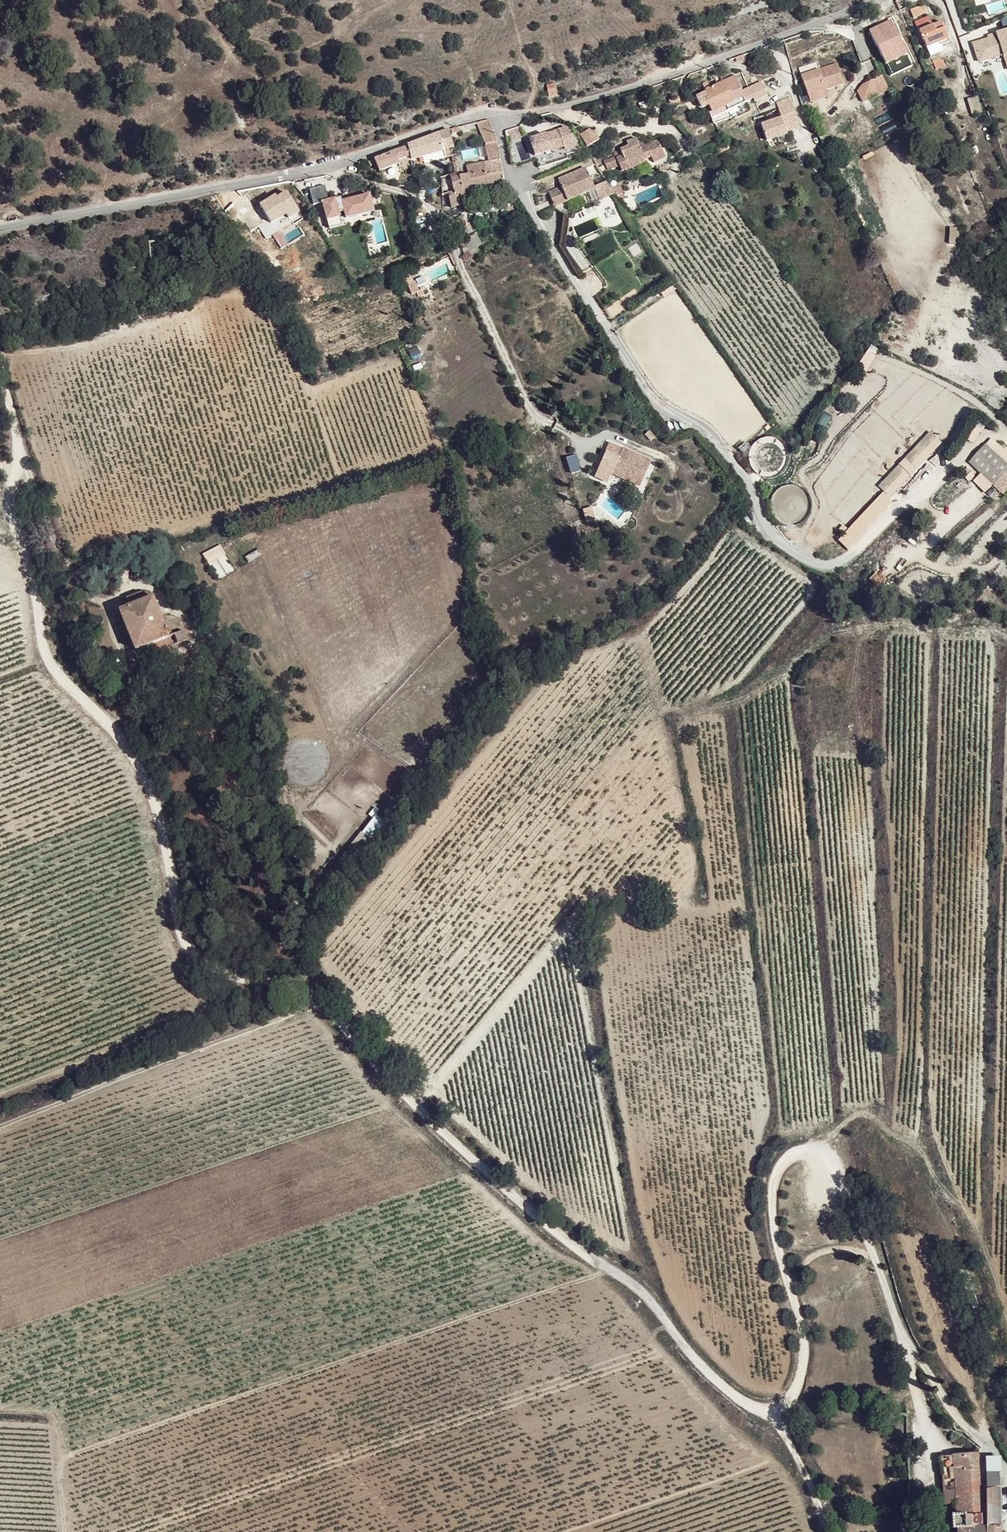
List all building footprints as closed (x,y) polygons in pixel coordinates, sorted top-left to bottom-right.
[(925,9),(913,13),(923,40),(937,35),(939,38),(947,36),(938,14),(930,18),(925,9)] [(891,18),(869,29),(885,63),(907,53),(891,18)] [(970,42),(977,63),(1003,55),(1006,67),(1006,19),(1001,21),(1004,28),(986,34),(987,36),(970,42)] [(886,67),(891,75),(911,64),(906,56),(886,67)] [(836,62),(801,73),(810,102),(828,97),(825,89),(843,83),(836,62)] [(862,84),(857,91),(862,102),(890,90),(882,74),(862,84)] [(705,94),(696,97),(701,109),(709,106),(711,112),(709,114),(715,127),(732,119),(728,111),(753,99),(755,102),(768,97),(761,83),(742,92),(736,77),(704,91),(705,94)] [(548,97),(556,95),(554,84),(546,85),(548,97)] [(534,95),(526,96),(526,104),(535,103),(534,95)] [(787,126),(800,119),(792,98),(778,105),(780,111),(787,126)] [(774,132),(787,126),(780,111),(768,117),(774,132)] [(762,138),(774,132),(768,117),(755,122),(762,138)] [(487,121),(477,124),(486,145),(489,162),(500,160),(497,147),(487,121)] [(569,123),(529,137),(536,156),(565,146),(566,149),(577,146),(569,123)] [(592,128),(580,135),(587,147),(599,140),(592,128)] [(439,135),(444,151),(453,148),(449,131),(439,135)] [(409,146),(413,160),(444,151),(439,135),(409,146)] [(723,140),(713,144),(718,154),(728,149),(723,140)] [(631,145),(615,152),(618,161),(625,159),(630,169),(646,164),(645,161),(654,157),(651,148),(648,147),(646,141),(641,143),(636,145),(631,145)] [(660,141),(648,146),(648,147),(651,148),(654,157),(653,158),(655,164),(667,158),(660,141)] [(401,164),(413,160),(409,146),(397,151),(401,164)] [(379,170),(401,164),(397,151),(375,159),(379,170)] [(625,159),(618,161),(622,171),(629,168),(625,159)] [(507,188),(500,160),(467,166),(469,174),(475,195),(507,188)] [(550,195),(555,209),(595,192),(586,171),(559,183),(562,190),(550,195)] [(459,172),(450,175),(453,192),(449,194),(452,208),(460,205),(458,198),(464,197),(463,193),(460,175),(459,172)] [(464,197),(475,195),(469,174),(460,175),(463,193),(464,197)] [(610,183),(594,190),(595,192),(600,202),(618,195),(610,183)] [(324,187),(311,190),(314,202),(323,200),(330,226),(341,224),(339,216),(341,214),(341,211),(344,211),(346,218),(375,210),(371,193),(342,200),(341,197),(327,200),(324,187)] [(274,192),(259,202),(273,223),(287,214),(289,217),(300,210),(287,189),(277,196),(274,192)] [(519,207),(516,201),(510,205),(514,211),(519,207)] [(955,265),(959,228),(949,227),(945,264),(955,265)] [(474,235),(465,243),(471,252),(481,244),(474,235)] [(413,280),(407,283),(414,298),(422,294),(417,284),(416,285),(413,280)] [(930,431),(877,485),(888,497),(942,442),(930,431)] [(966,462),(979,474),(973,481),(985,492),(993,483),(1003,493),(1006,489),(1006,453),(990,437),(966,462)] [(651,459),(608,443),(595,476),(608,483),(612,475),(641,487),(651,459)] [(608,483),(595,476),(593,480),(606,487),(608,483)] [(882,491),(838,538),(849,548),(893,501),(888,497),(882,491)] [(591,508),(582,510),(585,522),(594,520),(591,508)] [(203,555),(218,580),(235,569),(220,544),(203,555)] [(127,598),(130,607),(149,599),(149,596),(150,595),(149,593),(148,592),(146,591),(144,591),(127,598)] [(149,599),(130,607),(118,611),(134,651),(174,634),(171,626),(166,628),(153,597),(149,599)] [(183,631),(174,634),(178,644),(187,641),(183,631)] [(376,806),(369,814),(374,818),(362,832),(375,843),(394,821),(376,806)] [(268,909),(276,915),(283,904),(274,899),(268,909)] [(873,913),(864,914),(866,929),(874,928),(873,913)] [(874,928),(866,929),(867,942),(876,941),(874,928)] [(954,1503),(954,1514),(967,1514),(968,1527),(1000,1524),(999,1485),(986,1489),(985,1523),(980,1523),(977,1452),(938,1455),(941,1503),(954,1503)] [(984,1478),(986,1489),(999,1485),(996,1475),(984,1478)] [(948,1515),(949,1528),(955,1528),(968,1527),(967,1514),(954,1514),(948,1515)]
